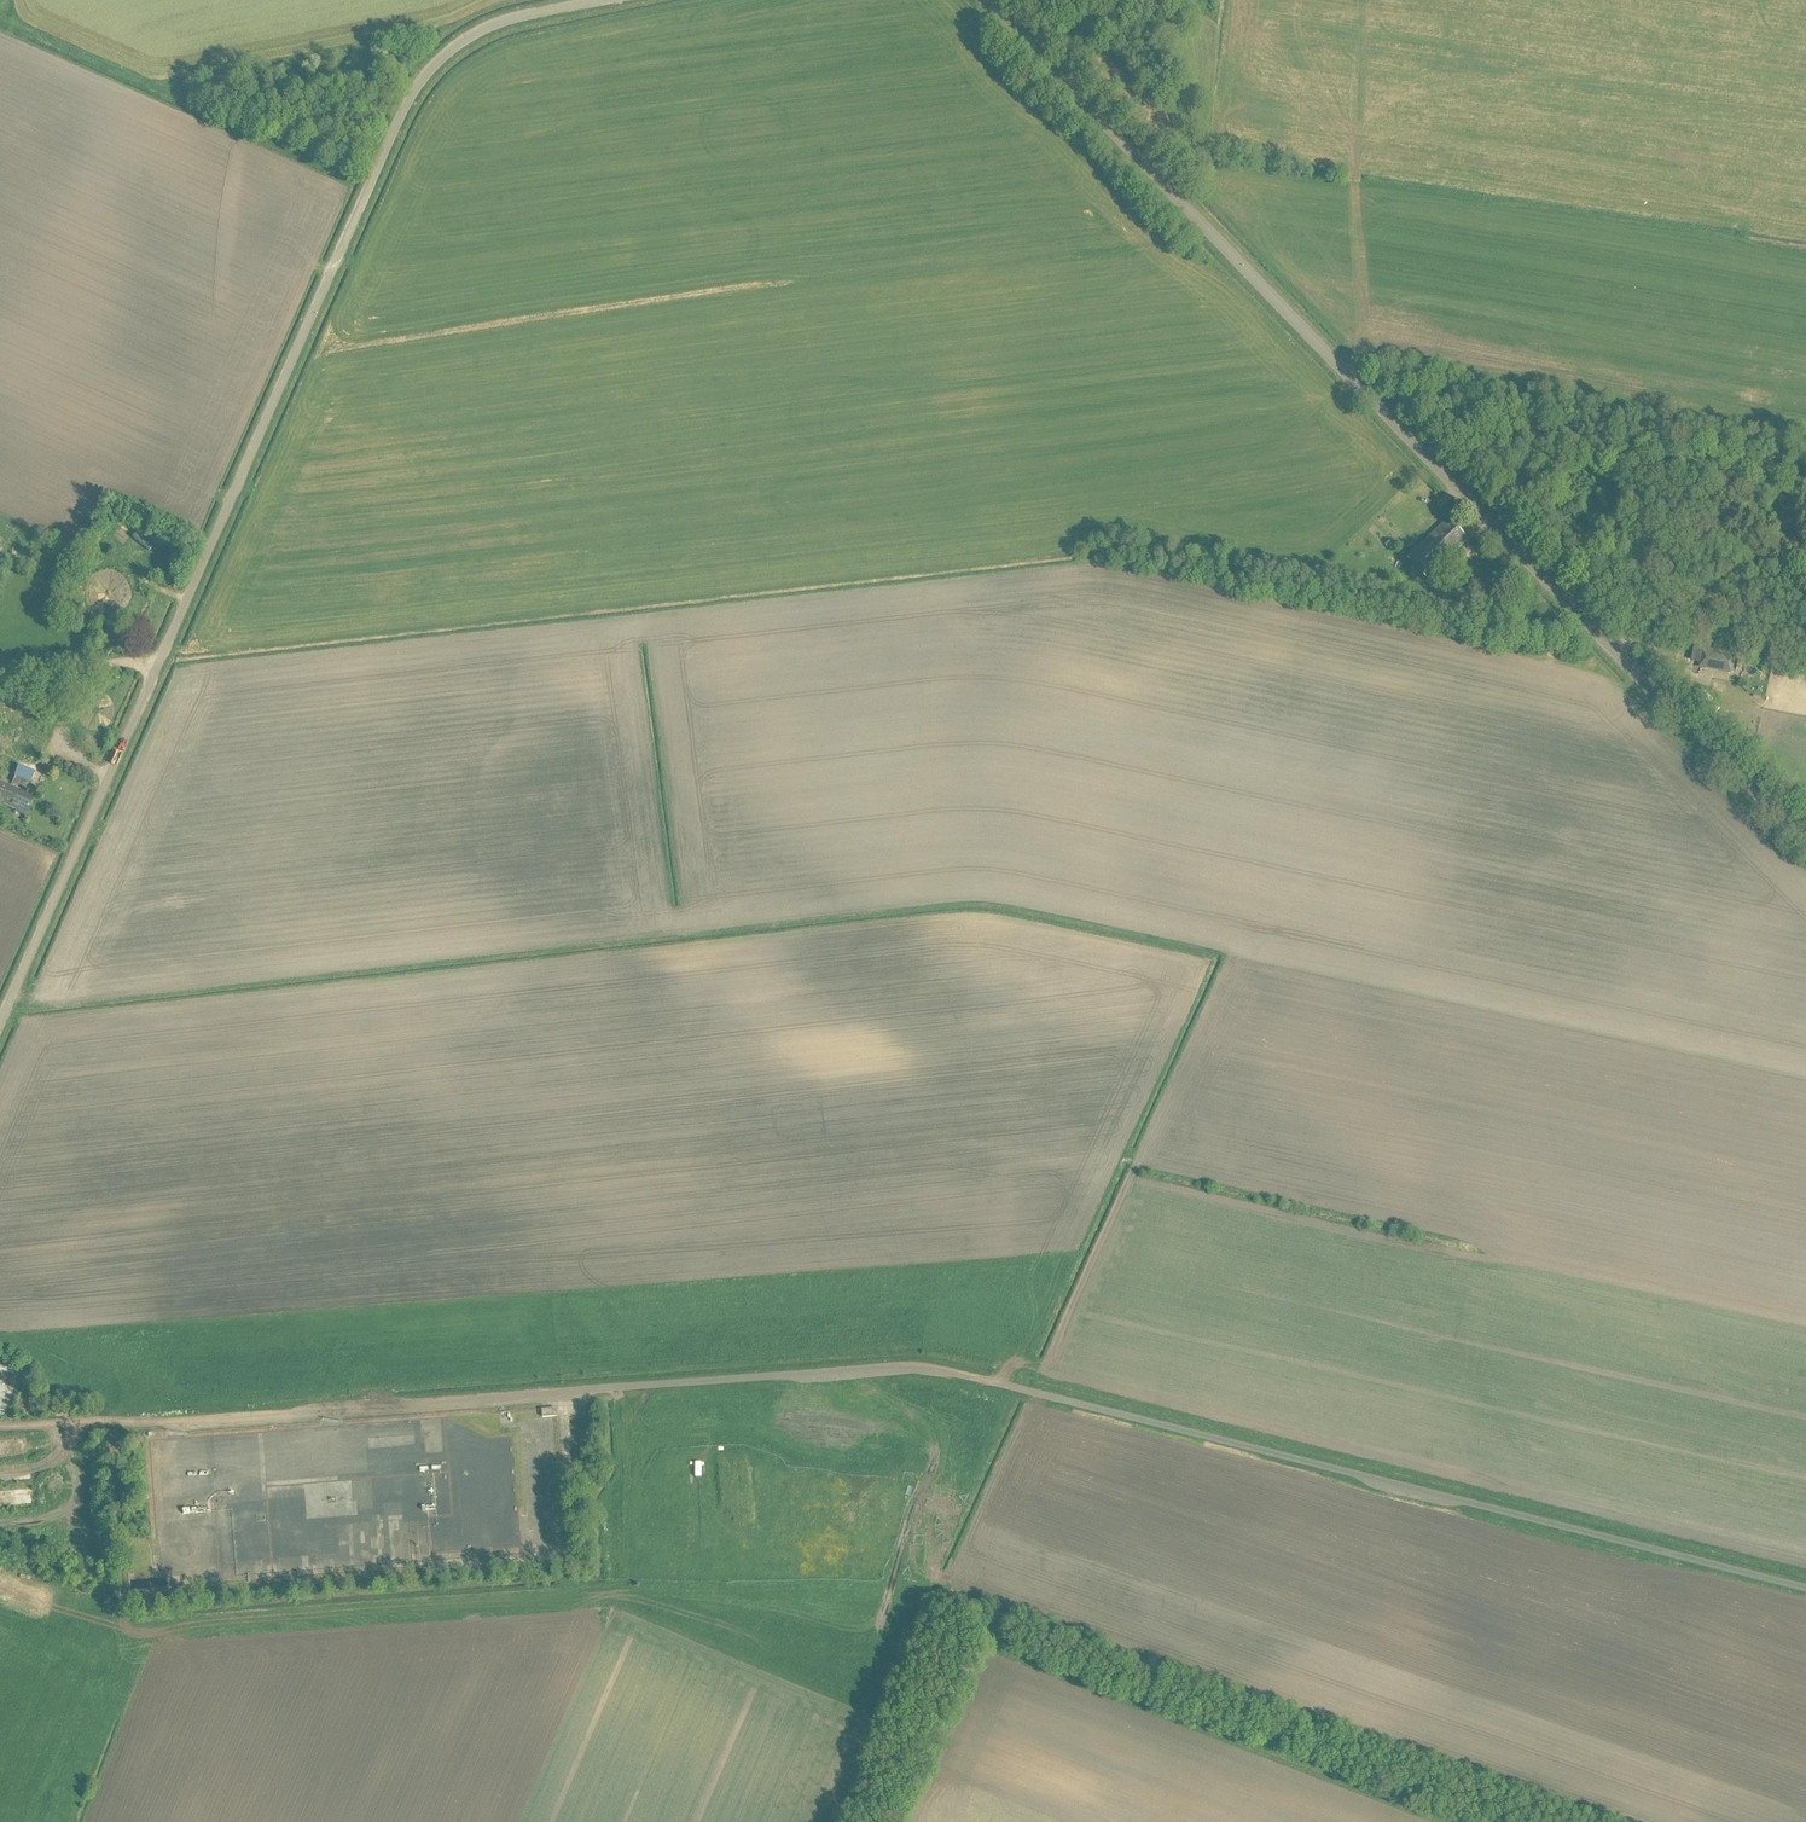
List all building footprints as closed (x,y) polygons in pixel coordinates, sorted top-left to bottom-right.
[(1406,559),(1425,579),(1453,552),(1455,553),(1467,541),(1450,523),(1447,526),(1444,523),(1406,559)] [(1471,552),(1466,546),(1461,552),(1466,557),(1471,552)] [(1700,667),(1730,673),(1733,659),(1713,655),(1714,648),(1694,644),(1690,661),(1701,663),(1700,667)] [(1771,671),(1773,662),(1765,660),(1763,670),(1771,671)] [(20,792),(24,782),(29,784),(34,773),(18,767),(14,776),(15,776),(14,777),(10,787),(0,784),(0,785),(0,805),(27,816),(35,798),(20,792)] [(542,1411),(543,1418),(557,1417),(557,1410),(542,1411)] [(330,1498),(337,1502),(340,1497),(337,1495),(340,1490),(325,1480),(320,1487),(325,1490),(321,1495),(329,1500),(330,1498)]
